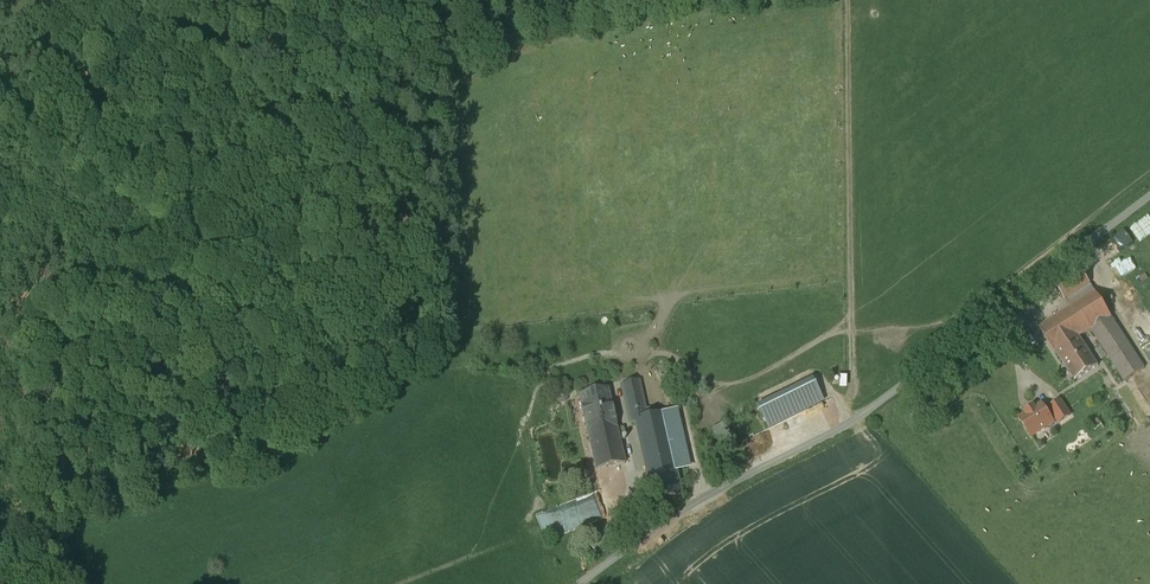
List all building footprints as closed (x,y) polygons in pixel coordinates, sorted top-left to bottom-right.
[(1113,237),(1123,251),(1133,244),(1124,230),(1113,237)] [(1071,309),(1096,293),(1079,268),(1055,284),(1071,309)] [(1057,353),(1080,338),(1092,330),(1125,382),(1145,370),(1096,293),(1071,309),(1040,329),(1056,354),(1057,353)] [(1098,367),(1080,338),(1057,353),(1075,382),(1098,367)] [(1101,348),(1096,351),(1102,360),(1107,357),(1101,348)] [(639,382),(622,386),(630,423),(635,422),(654,502),(681,495),(676,474),(690,470),(677,411),(647,418),(639,382)] [(813,382),(758,409),(769,430),(824,403),(813,382)] [(609,389),(579,396),(596,471),(625,465),(609,389)] [(1059,424),(1070,417),(1060,403),(1050,409),(1050,410),(1059,424)] [(1020,419),(1031,437),(1054,423),(1053,423),(1046,412),(1042,405),(1035,410),(1034,408),(1026,413),(1027,415),(1020,419)] [(1046,412),(1053,423),(1057,420),(1050,410),(1046,412)] [(722,426),(714,431),(723,449),(732,444),(722,426)]
